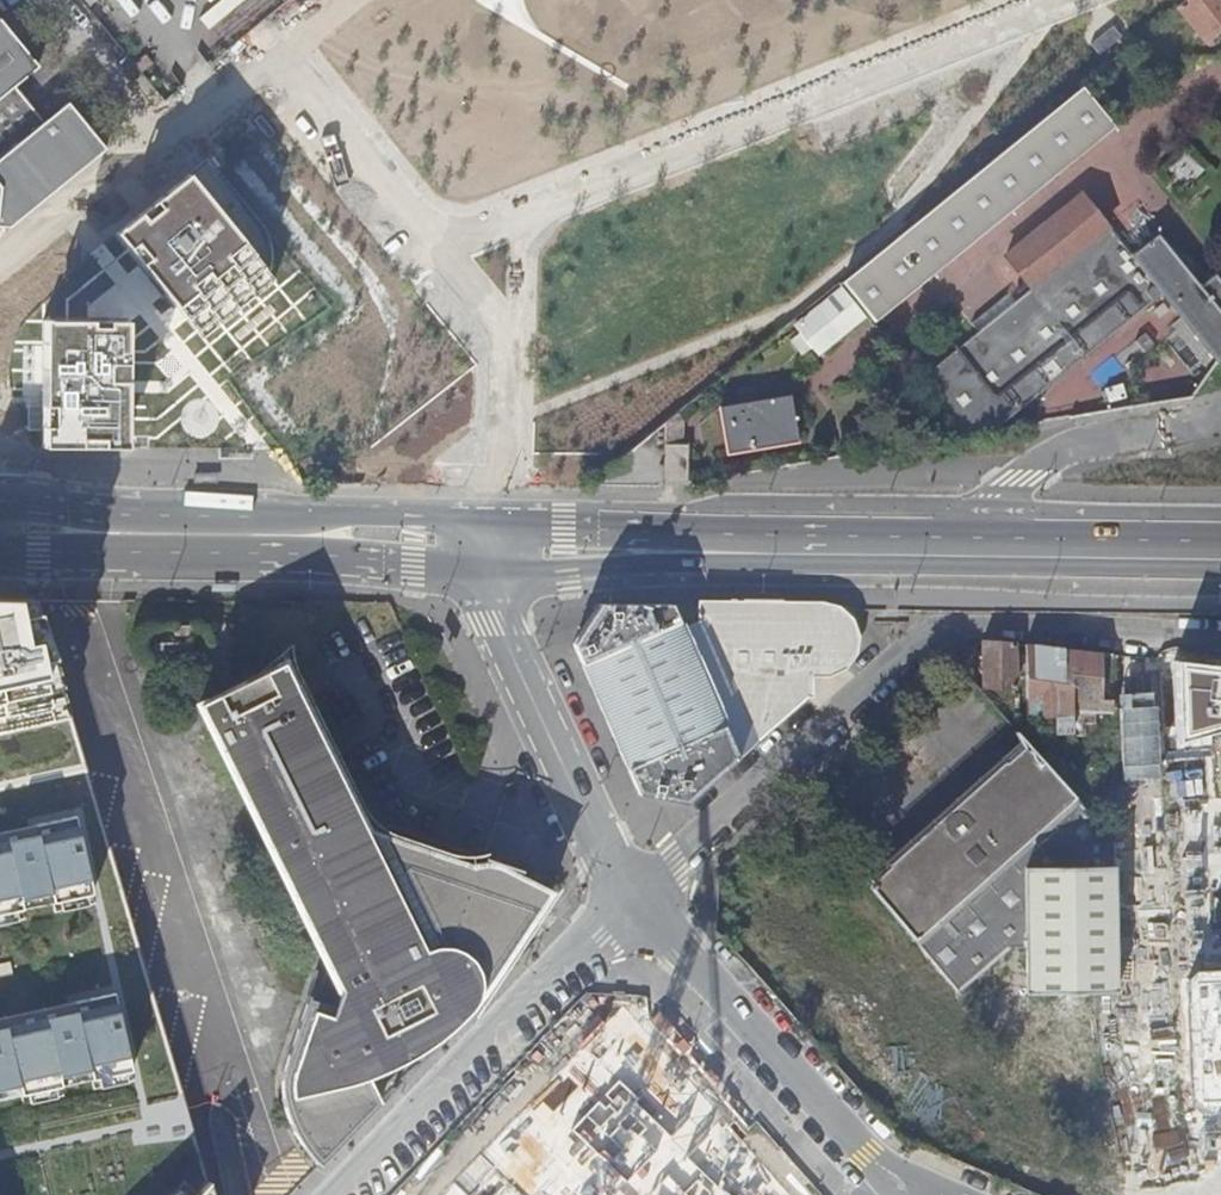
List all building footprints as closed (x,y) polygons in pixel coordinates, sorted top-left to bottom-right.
[(285,0),(93,0),(121,35),(137,22),(148,36),(133,48),(167,91),(285,0)] [(1177,6),(1205,40),(1220,26),(1220,0),(1184,0),(1177,6)] [(106,148),(68,102),(44,121),(15,87),(40,67),(0,19),(0,226),(9,227),(106,148)] [(1083,84),(844,280),(875,319),(1114,124),(1083,84)] [(277,276),(192,174),(121,235),(198,331),(277,276)] [(1220,355),(1220,280),(1216,274),(1200,286),(1158,235),(1133,256),(1083,195),(1008,254),(1033,285),(915,379),(960,437),(968,448),(1087,354),(1112,385),(1189,324),(1217,361),(1220,355)] [(844,288),(797,326),(820,352),(866,315),(844,288)] [(133,451),(134,322),(49,323),(48,451),(133,451)] [(790,394),(720,406),(727,452),(797,441),(790,394)] [(662,482),(688,482),(688,443),(684,443),(683,433),(668,434),(665,423),(615,465),(593,483),(661,485),(662,482)] [(66,716),(27,601),(0,601),(0,730),(66,716)] [(734,762),(677,629),(668,606),(597,605),(571,646),(624,763),(638,796),(684,806),(734,762)] [(734,762),(804,701),(804,676),(833,673),(840,667),(846,658),(852,639),(844,624),(827,609),(699,607),(699,621),(678,630),(734,762)] [(1015,690),(1013,646),(981,642),(983,690),(1015,690)] [(1067,651),(1024,647),(1026,719),(1055,718),(1055,734),(1069,734),(1067,651)] [(1069,734),(1069,735),(1083,735),(1082,723),(1093,723),(1093,712),(1110,712),(1109,655),(1067,651),(1069,734)] [(1173,660),(1172,741),(1220,728),(1220,666),(1173,660)] [(451,1030),(473,1008),(480,995),(479,975),(471,961),(459,952),(440,949),(425,953),(365,829),(281,664),(195,707),(325,968),(312,1003),(306,1003),(282,1076),(283,1097),(369,1075),(405,1060),(451,1030)] [(1113,841),(1027,744),(960,802),(970,813),(916,860),(906,848),(862,886),(957,993),(1023,934),(1022,863),(1113,861),(1113,841)] [(970,813),(960,802),(906,848),(916,860),(970,813)] [(480,995),(473,1007),(554,890),(365,828),(425,953),(440,949),(459,952),(471,961),(479,975),(480,995)] [(73,834),(37,842),(34,832),(1,839),(3,848),(0,849),(0,896),(14,893),(15,898),(48,891),(47,885),(85,877),(73,834)] [(1023,934),(1024,994),(1115,992),(1113,861),(1022,863),(1023,934)] [(11,993),(7,958),(0,959),(0,994),(11,993)] [(1188,980),(1192,1096),(1220,1095),(1220,978),(1188,980)] [(113,1007),(75,1017),(74,1009),(41,1015),(43,1024),(6,1031),(4,1023),(0,1024),(0,1085),(17,1082),(16,1076),(52,1067),(54,1073),(86,1066),(86,1061),(124,1052),(113,1007)] [(369,1075),(283,1097),(293,1122),(306,1144),(322,1161),(381,1101),(369,1075)] [(183,1177),(166,1194),(203,1194),(183,1177)]
